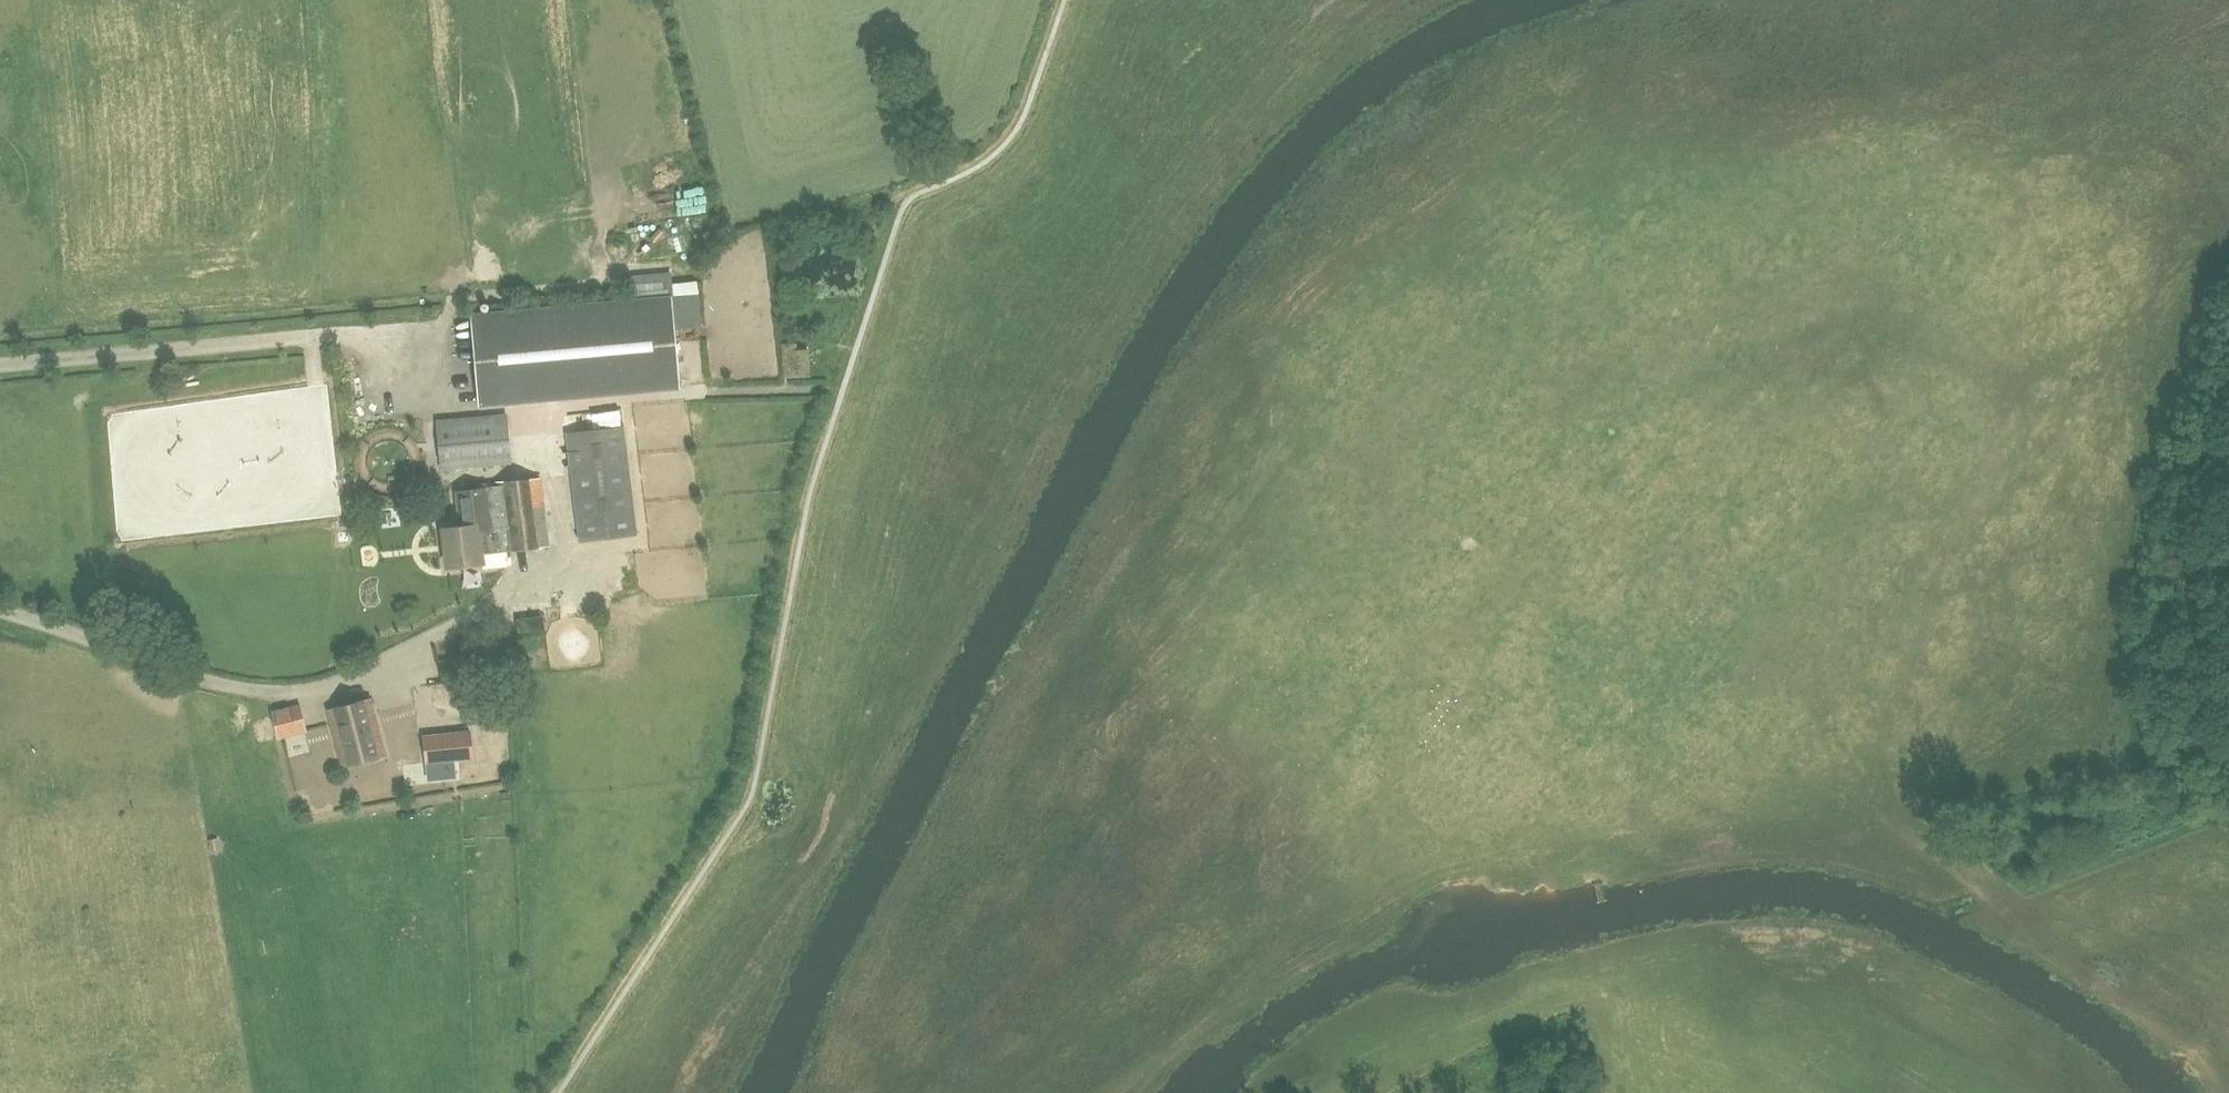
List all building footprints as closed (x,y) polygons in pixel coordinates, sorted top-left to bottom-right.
[(480,405),(679,387),(671,295),(472,313),(480,405)] [(441,469),(512,462),(508,413),(437,420),(441,469)] [(581,540),(637,533),(623,425),(567,432),(581,540)] [(545,516),(541,476),(496,481),(497,489),(496,489),(497,491),(488,492),(488,491),(457,494),(461,525),(443,527),(448,566),(482,562),(481,548),(503,545),(504,550),(549,544),(545,516)] [(691,574),(689,546),(646,548),(647,576),(691,574)] [(521,598),(524,630),(551,628),(549,596),(521,598)] [(342,765),(385,754),(371,699),(328,709),(342,765)] [(279,737),(306,730),(299,704),(272,711),(279,737)] [(447,760),(472,758),(470,731),(423,736),(427,768),(448,765),(447,760)]
